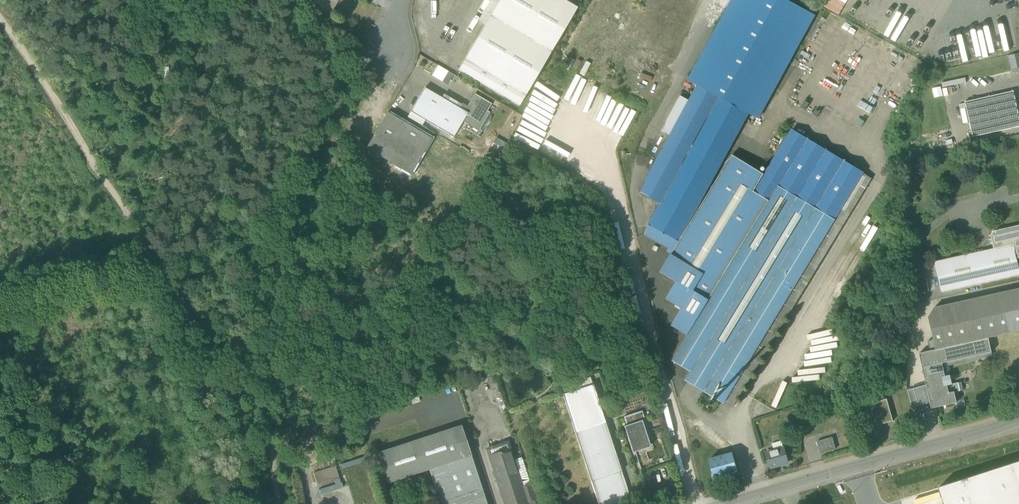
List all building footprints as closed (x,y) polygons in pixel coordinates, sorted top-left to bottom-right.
[(331,15),(340,0),(307,0),(306,1),(320,10),(321,9),(331,15)] [(564,0),(499,0),(458,70),(519,106),(577,8),(564,0)] [(699,86),(749,113),(750,111),(760,117),(815,15),(805,10),(787,0),(732,0),(690,78),(700,84),(699,86)] [(823,7),(840,14),(845,1),(842,0),(826,0),(823,7)] [(679,242),(749,113),(699,86),(690,101),(671,136),(640,193),(661,204),(649,225),(679,242)] [(423,119),(454,137),(463,121),(468,113),(465,111),(425,88),(411,112),(423,119)] [(973,138),(1018,127),(1018,115),(1014,92),(965,102),(973,138)] [(463,121),(479,131),(490,113),(487,111),(491,104),(475,94),(465,111),(468,113),(463,121)] [(661,131),(671,136),(690,101),(681,96),(661,131)] [(408,117),(420,124),(423,119),(411,112),(408,117)] [(366,148),(411,175),(432,139),(417,130),(387,113),(366,148)] [(417,130),(432,139),(435,134),(420,125),(417,130)] [(686,380),(723,403),(863,173),(792,130),(755,192),(770,201),(709,302),(688,336),(674,360),(691,372),(686,380)] [(674,251),(672,255),(703,274),(692,292),(709,302),(770,201),(755,192),(754,191),(764,175),(732,155),(679,242),(674,251)] [(872,179),(863,173),(723,403),(732,408),(872,179)] [(644,234),(674,251),(679,242),(649,225),(644,234)] [(1017,259),(1018,258),(1018,226),(993,232),(991,235),(994,249),(1013,245),(1017,259)] [(941,292),(1018,275),(1018,270),(1017,259),(1013,245),(994,249),(935,263),(941,292)] [(688,336),(709,302),(692,292),(703,274),(672,255),(671,254),(660,272),(677,282),(666,299),(682,309),(672,326),(688,336)] [(1004,292),(1014,333),(1018,332),(1018,289),(1004,292)] [(928,342),(930,351),(989,339),(1014,333),(1004,292),(934,308),(928,317),(933,340),(928,342)] [(992,353),(989,339),(930,351),(919,354),(922,368),(942,364),(992,353)] [(949,393),(953,392),(947,366),(993,356),(992,353),(942,364),(949,393)] [(930,403),(931,409),(957,403),(954,392),(953,392),(949,393),(942,364),(922,368),(926,385),(930,403)] [(563,395),(575,433),(605,423),(593,385),(563,395)] [(914,389),(919,406),(930,403),(926,385),(914,389)] [(907,391),(912,408),(919,406),(914,389),(907,391)] [(870,404),(876,426),(893,421),(887,399),(870,404)] [(623,426),(625,432),(628,431),(632,443),(647,438),(650,437),(642,411),(624,417),(626,425),(623,426)] [(598,503),(619,503),(631,500),(605,423),(575,433),(598,503)] [(388,483),(429,469),(471,455),(461,426),(378,453),(388,483)] [(650,447),(647,438),(632,443),(628,431),(625,432),(632,453),(635,452),(650,447)] [(817,442),(820,454),(835,449),(832,437),(817,442)] [(772,444),(774,451),(783,448),(781,441),(772,444)] [(488,450),(498,480),(517,474),(507,444),(488,450)] [(788,463),(783,448),(774,451),(766,453),(770,468),(788,463)] [(709,460),(715,479),(738,472),(732,453),(709,460)] [(482,489),(471,455),(429,469),(440,503),(482,489)] [(939,488),(944,503),(1018,503),(1018,462),(939,488)] [(335,466),(313,473),(317,485),(339,477),(335,466)] [(506,503),(526,503),(526,502),(521,488),(517,474),(498,480),(506,503)] [(521,488),(526,502),(536,499),(531,485),(521,488)] [(482,489),(440,503),(487,503),(482,489)]
